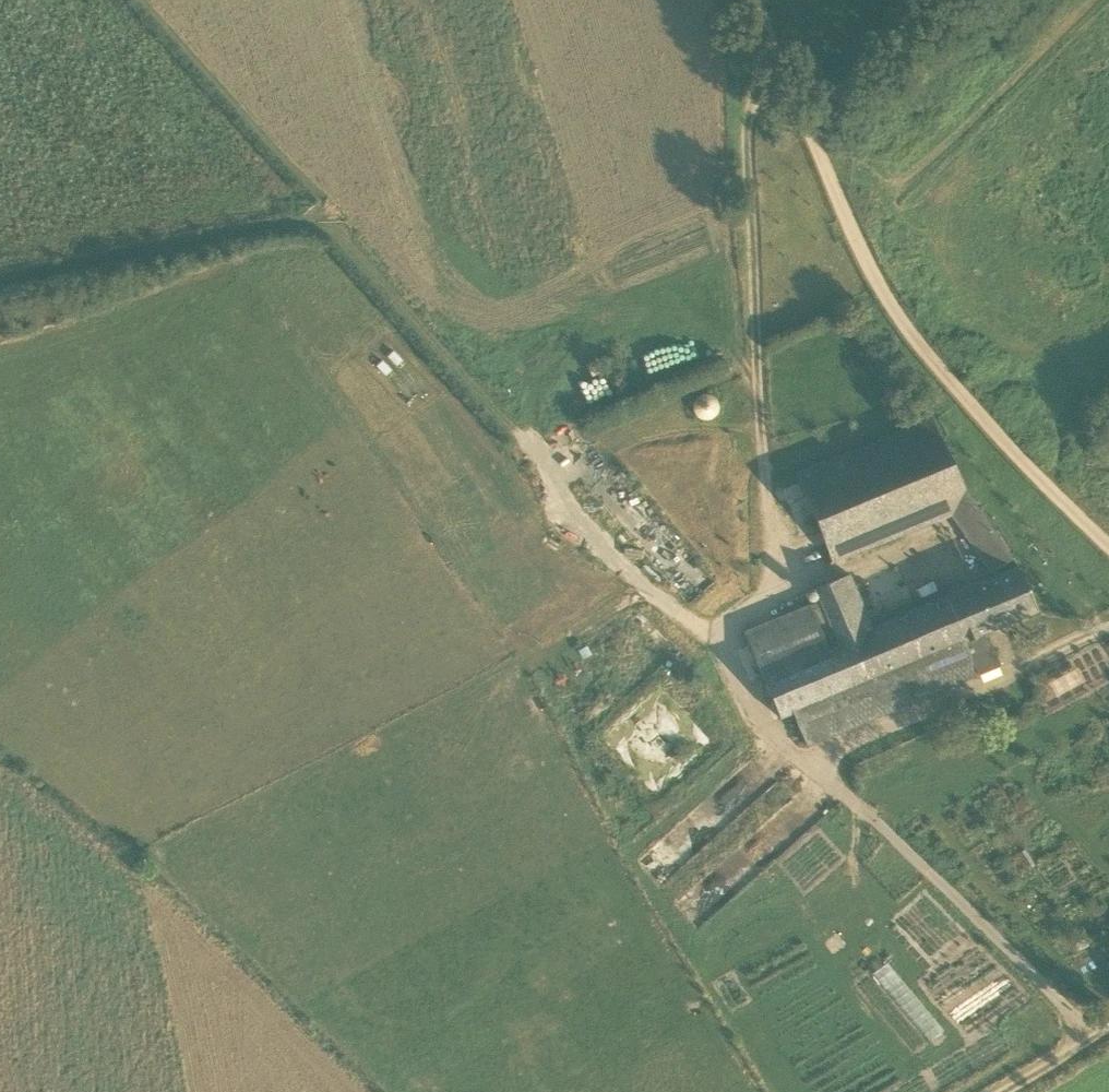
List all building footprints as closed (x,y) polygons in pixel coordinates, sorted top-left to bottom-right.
[(707,390),(692,404),(706,419),(720,406),(707,390)] [(940,436),(921,445),(912,427),(798,476),(832,561),(953,512),(993,570),(1013,556),(966,488),(940,436)] [(974,662),(978,673),(999,664),(986,631),(1038,609),(1020,567),(873,628),(849,572),(816,587),(823,603),(746,637),(756,661),(780,717),(793,712),(801,732),(974,662)]
